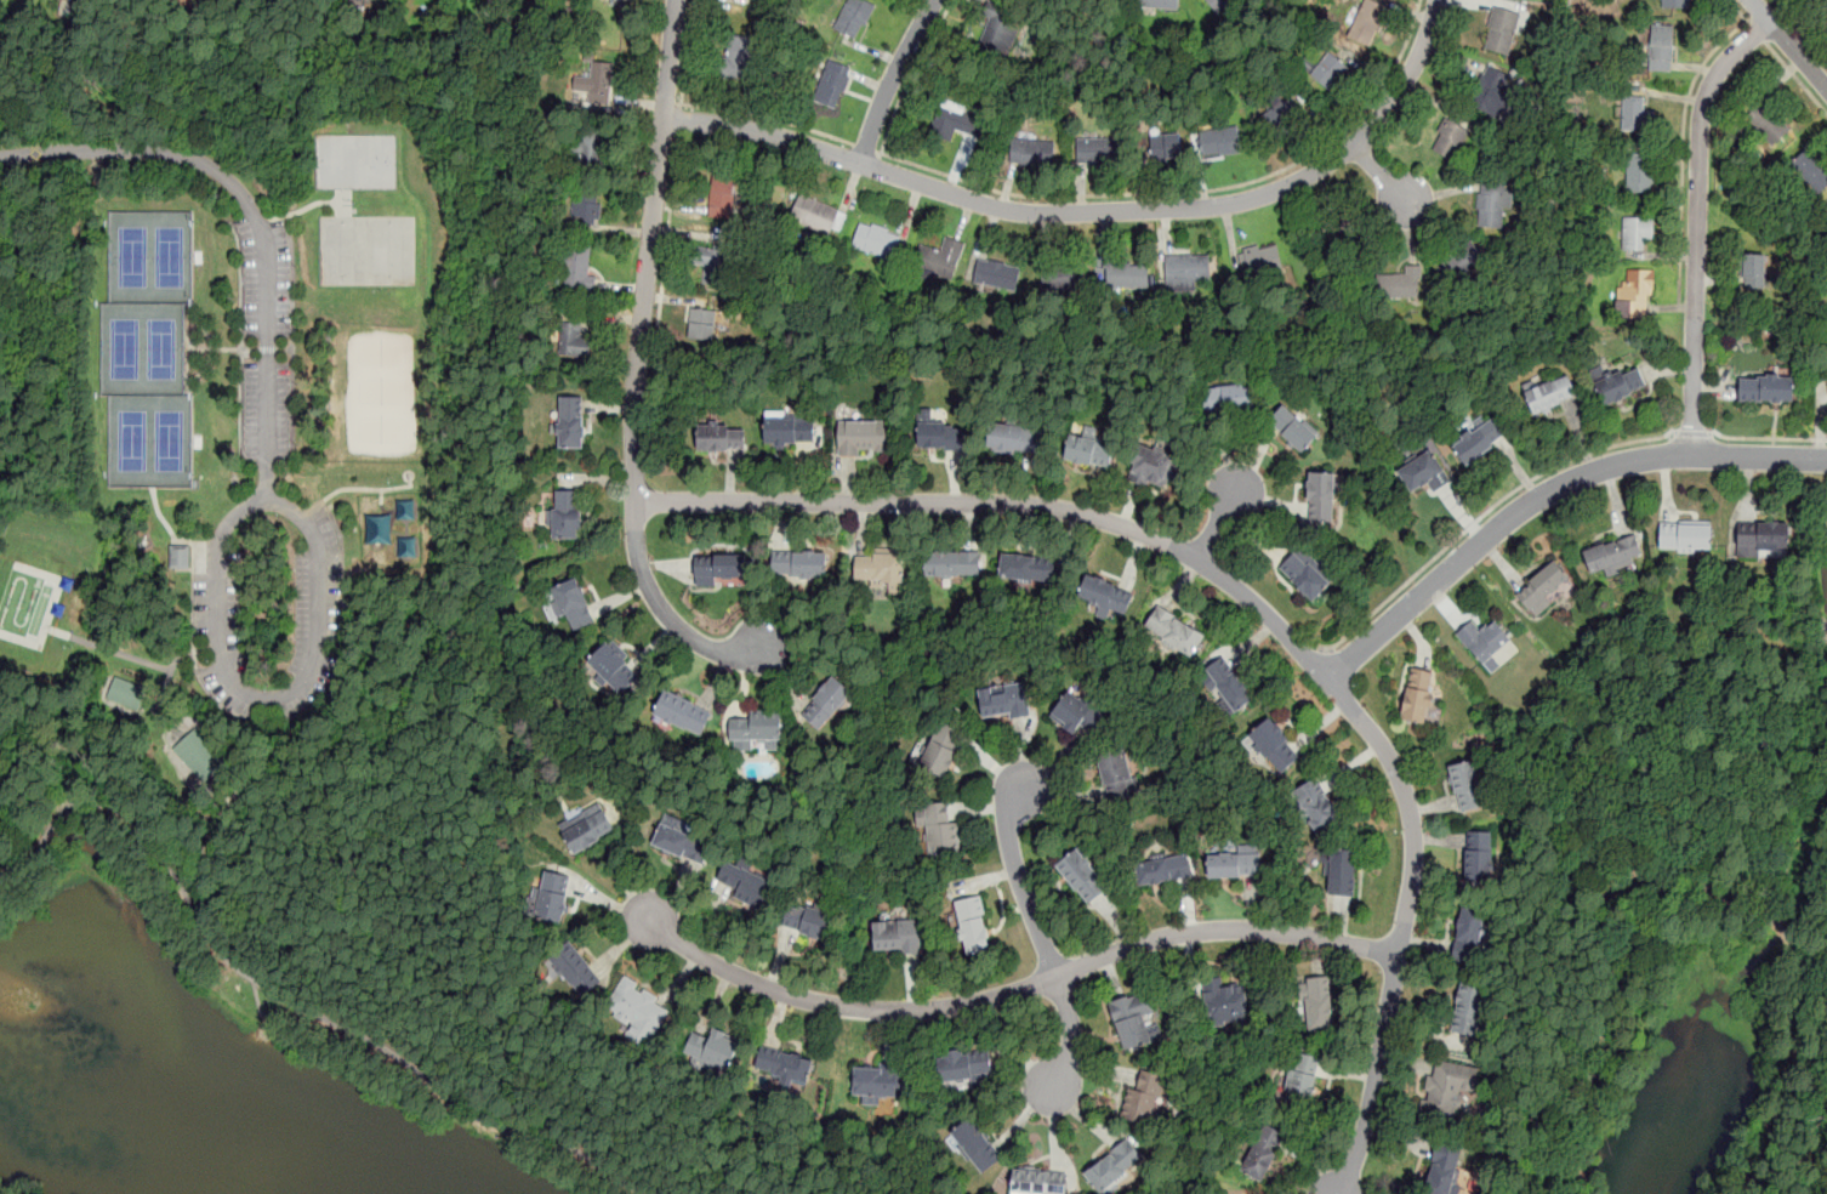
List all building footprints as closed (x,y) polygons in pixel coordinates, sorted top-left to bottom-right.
[(835,28),(849,0),(866,0),(877,6),(866,27),(863,24),(855,39),(835,28)] [(1136,6),(1136,0),(1179,0),(1178,10),(1136,6)] [(1217,12),(1206,0),(1231,0),(1217,12)] [(1370,46),(1387,6),(1374,0),(1363,0),(1347,36),(1370,46)] [(1661,8),(1690,8),(1690,0),(1661,0),(1661,8)] [(992,6),(1024,19),(1004,62),(974,49),(992,6)] [(1495,6),(1521,13),(1509,56),(1484,47),(1495,6)] [(1673,24),(1650,24),(1650,70),(1673,70),(1673,24)] [(723,78),(751,78),(751,34),(723,34),(723,78)] [(1330,51),(1349,68),(1328,90),(1310,73),(1330,51)] [(829,58),(849,67),(847,75),(852,76),(846,92),(842,91),(836,107),(814,98),(829,58)] [(586,102),(609,104),(614,62),(591,59),(586,102)] [(1489,63),(1510,75),(1507,83),(1515,87),(1497,121),(1465,104),(1489,63)] [(1291,96),(1307,121),(1275,143),(1258,118),(1291,96)] [(1622,131),(1654,131),(1654,107),(1645,107),(1645,96),(1622,96),(1622,131)] [(1792,127),(1764,100),(1746,116),(1775,144),(1792,127)] [(956,129),(977,137),(984,120),(940,103),(928,131),(951,141),(956,129)] [(1447,118),(1469,131),(1453,161),(1430,148),(1447,118)] [(604,165),(604,124),(576,124),(576,165),(604,165)] [(1200,131),(1237,125),(1241,150),(1203,157),(1200,131)] [(1180,133),(1183,157),(1142,161),(1139,137),(1180,133)] [(1055,141),(1053,166),(1008,163),(1011,137),(1055,141)] [(1077,140),(1121,137),(1121,163),(1077,164),(1077,140)] [(1817,195),(1826,186),(1826,164),(1808,146),(1788,165),(1817,195)] [(1626,192),(1652,192),(1652,157),(1626,157),(1626,192)] [(710,216),(733,216),(733,176),(710,176),(710,216)] [(1480,181),(1506,183),(1504,189),(1514,191),(1513,209),(1504,209),(1502,229),(1476,227),(1480,181)] [(602,188),(570,188),(570,222),(602,222),(602,188)] [(801,194),(839,210),(829,235),(790,218),(801,194)] [(1324,222),(1331,239),(1353,231),(1347,214),(1324,222)] [(1652,216),(1622,216),(1622,250),(1644,250),(1644,239),(1652,239),(1652,216)] [(861,222),(901,234),(894,260),(853,246),(861,222)] [(1486,260),(1472,237),(1450,251),(1453,257),(1438,268),(1450,285),(1486,260)] [(920,244),(940,251),(944,239),(966,246),(954,280),(912,266),(920,244)] [(691,263),(702,263),(702,283),(727,284),(728,245),(693,244),(691,263)] [(1242,248),(1259,244),(1260,249),(1276,245),(1281,267),(1248,274),(1242,248)] [(593,289),(593,245),(565,245),(565,289),(593,289)] [(1742,254),(1742,289),(1765,289),(1765,254),(1742,254)] [(1166,256),(1210,255),(1211,277),(1196,277),(1196,291),(1167,292),(1166,256)] [(978,258),(1021,267),(1017,290),(973,282),(978,258)] [(1148,265),(1149,288),(1108,288),(1108,262),(1131,261),(1131,265),(1148,265)] [(1041,288),(1085,289),(1085,265),(1042,263),(1041,288)] [(1405,265),(1422,263),(1423,278),(1418,278),(1418,295),(1379,295),(1379,273),(1405,273),(1405,265)] [(1628,282),(1617,282),(1617,318),(1651,318),(1651,268),(1628,268),(1628,282)] [(732,312),(689,306),(685,337),(713,341),(715,329),(728,330),(732,312)] [(584,358),(587,323),(557,319),(554,356),(584,358)] [(1604,405),(1650,390),(1643,365),(1595,380),(1604,405)] [(1577,399),(1569,374),(1522,390),(1532,415),(1577,399)] [(1794,402),(1794,375),(1738,375),(1738,402),(1794,402)] [(1203,386),(1205,413),(1254,411),(1253,385),(1203,386)] [(584,449),(584,396),(557,396),(557,449),(584,449)] [(1303,455),(1320,436),(1284,404),(1267,422),(1303,455)] [(1509,434),(1495,415),(1452,445),(1465,465),(1509,434)] [(815,444),(815,416),(765,416),(765,444),(815,444)] [(887,419),(838,419),(838,454),(887,454),(887,419)] [(918,422),(918,450),(963,450),(963,422),(918,422)] [(746,450),(746,425),(696,425),(696,450),(746,450)] [(1041,456),(1043,430),(991,425),(988,450),(1041,456)] [(1115,445),(1068,432),(1060,456),(1109,470),(1115,445)] [(1129,478),(1177,488),(1182,457),(1169,456),(1171,448),(1136,442),(1129,478)] [(1450,477),(1430,448),(1398,471),(1416,499),(1450,477)] [(1308,525),(1334,525),(1334,473),(1308,473),(1308,525)] [(581,490),(552,490),(552,540),(581,540),(581,490)] [(1791,552),(1791,522),(1737,522),(1737,552),(1791,552)] [(1712,523),(1660,523),(1660,551),(1712,550),(1712,523)] [(1590,575),(1644,562),(1638,536),(1583,550),(1590,575)] [(190,568),(190,547),(171,547),(172,569),(190,568)] [(1279,568),(1313,604),(1334,584),(1302,547),(1279,568)] [(924,551),(924,576),(983,576),(983,551),(924,551)] [(826,552),(773,552),(773,578),(826,578),(826,552)] [(904,582),(904,553),(855,552),(855,581),(904,582)] [(998,578),(1053,585),(1057,561),(1002,553),(998,578)] [(695,584),(746,584),(746,556),(695,556),(695,584)] [(1515,597),(1538,619),(1573,580),(1550,559),(1515,597)] [(1125,616),(1134,593),(1086,574),(1077,598),(1125,616)] [(596,624),(581,580),(545,592),(553,619),(567,615),(571,631),(596,624)] [(1143,631),(1193,659),(1206,635),(1156,608),(1143,631)] [(1485,669),(1515,643),(1492,618),(1480,627),(1473,619),(1456,633),(1485,669)] [(641,677),(610,641),(587,660),(617,696),(641,677)] [(1256,699),(1224,658),(1205,672),(1236,713),(1256,699)] [(1436,672),(1408,669),(1401,721),(1429,724),(1436,672)] [(140,707),(148,686),(116,673),(109,695),(140,707)] [(801,712),(819,730),(854,696),(836,677),(801,712)] [(1026,684),(979,692),(983,717),(1009,712),(1009,717),(1030,713),(1026,684)] [(651,715),(699,738),(711,713),(664,689),(651,715)] [(1106,716),(1070,689),(1048,718),(1072,737),(1080,723),(1093,734),(1106,716)] [(781,745),(781,715),(729,713),(729,745),(781,745)] [(1302,752),(1268,717),(1247,738),(1282,773),(1302,752)] [(945,779),(966,734),(939,722),(917,766),(945,779)] [(175,746),(197,726),(228,760),(205,780),(175,746)] [(1097,754),(1109,801),(1140,794),(1137,775),(1131,778),(1125,749),(1097,754)] [(1448,767),(1461,813),(1484,806),(1472,761),(1448,767)] [(1292,792),(1316,832),(1342,817),(1316,777),(1292,792)] [(599,803),(558,826),(574,855),(615,832),(599,803)] [(956,803),(917,803),(917,824),(927,824),(927,855),(956,855),(956,803)] [(660,823),(653,848),(705,864),(712,838),(660,823)] [(1465,882),(1492,882),(1492,831),(1465,831),(1465,882)] [(1092,908),(1111,889),(1075,849),(1055,868),(1092,908)] [(1327,896),(1355,896),(1355,849),(1327,849),(1327,896)] [(1259,851),(1206,853),(1207,879),(1259,877),(1259,851)] [(1189,855),(1134,864),(1138,888),(1193,879),(1189,855)] [(725,860),(713,886),(763,910),(775,885),(725,860)] [(562,923),(570,877),(542,872),(535,919),(562,923)] [(991,951),(983,897),(955,900),(963,956),(991,951)] [(826,940),(835,915),(787,900),(780,926),(826,940)] [(1455,962),(1484,965),(1487,909),(1459,906),(1455,962)] [(873,951),(918,951),(918,920),(873,920),(873,951)] [(585,996),(603,978),(567,940),(547,959),(585,996)] [(1334,1030),(1330,978),(1299,980),(1304,1033),(1334,1030)] [(607,1012),(653,1037),(671,1006),(624,979),(607,1012)] [(1482,1039),(1491,988),(1457,983),(1448,1033),(1482,1039)] [(1247,984),(1206,984),(1206,1022),(1247,1022),(1247,984)] [(1122,1051),(1162,1040),(1149,990),(1110,1001),(1122,1051)] [(725,1071),(738,1048),(696,1027),(684,1050),(725,1071)] [(755,1073),(806,1088),(814,1061),(763,1046),(755,1073)] [(939,1050),(939,1084),(990,1084),(990,1050),(939,1050)] [(1320,1057),(1293,1052),(1285,1101),(1311,1105),(1320,1057)] [(1459,1119),(1463,1092),(1475,1093),(1479,1069),(1434,1062),(1427,1114),(1459,1119)] [(853,1064),(853,1097),(866,1097),(866,1099),(898,1099),(898,1064),(853,1064)] [(1128,1086),(1119,1118),(1150,1126),(1163,1075),(1142,1069),(1137,1088),(1128,1086)] [(983,1175),(1004,1158),(972,1115),(949,1132),(983,1175)] [(1240,1170),(1262,1181),(1286,1135),(1264,1124),(1240,1170)] [(1123,1137),(1085,1177),(1102,1193),(1109,1193),(1144,1156),(1123,1137)] [(1465,1149),(1436,1142),(1423,1193),(1454,1193),(1465,1149)] [(1068,1171),(1013,1166),(1010,1193),(1065,1193),(1068,1171)]
